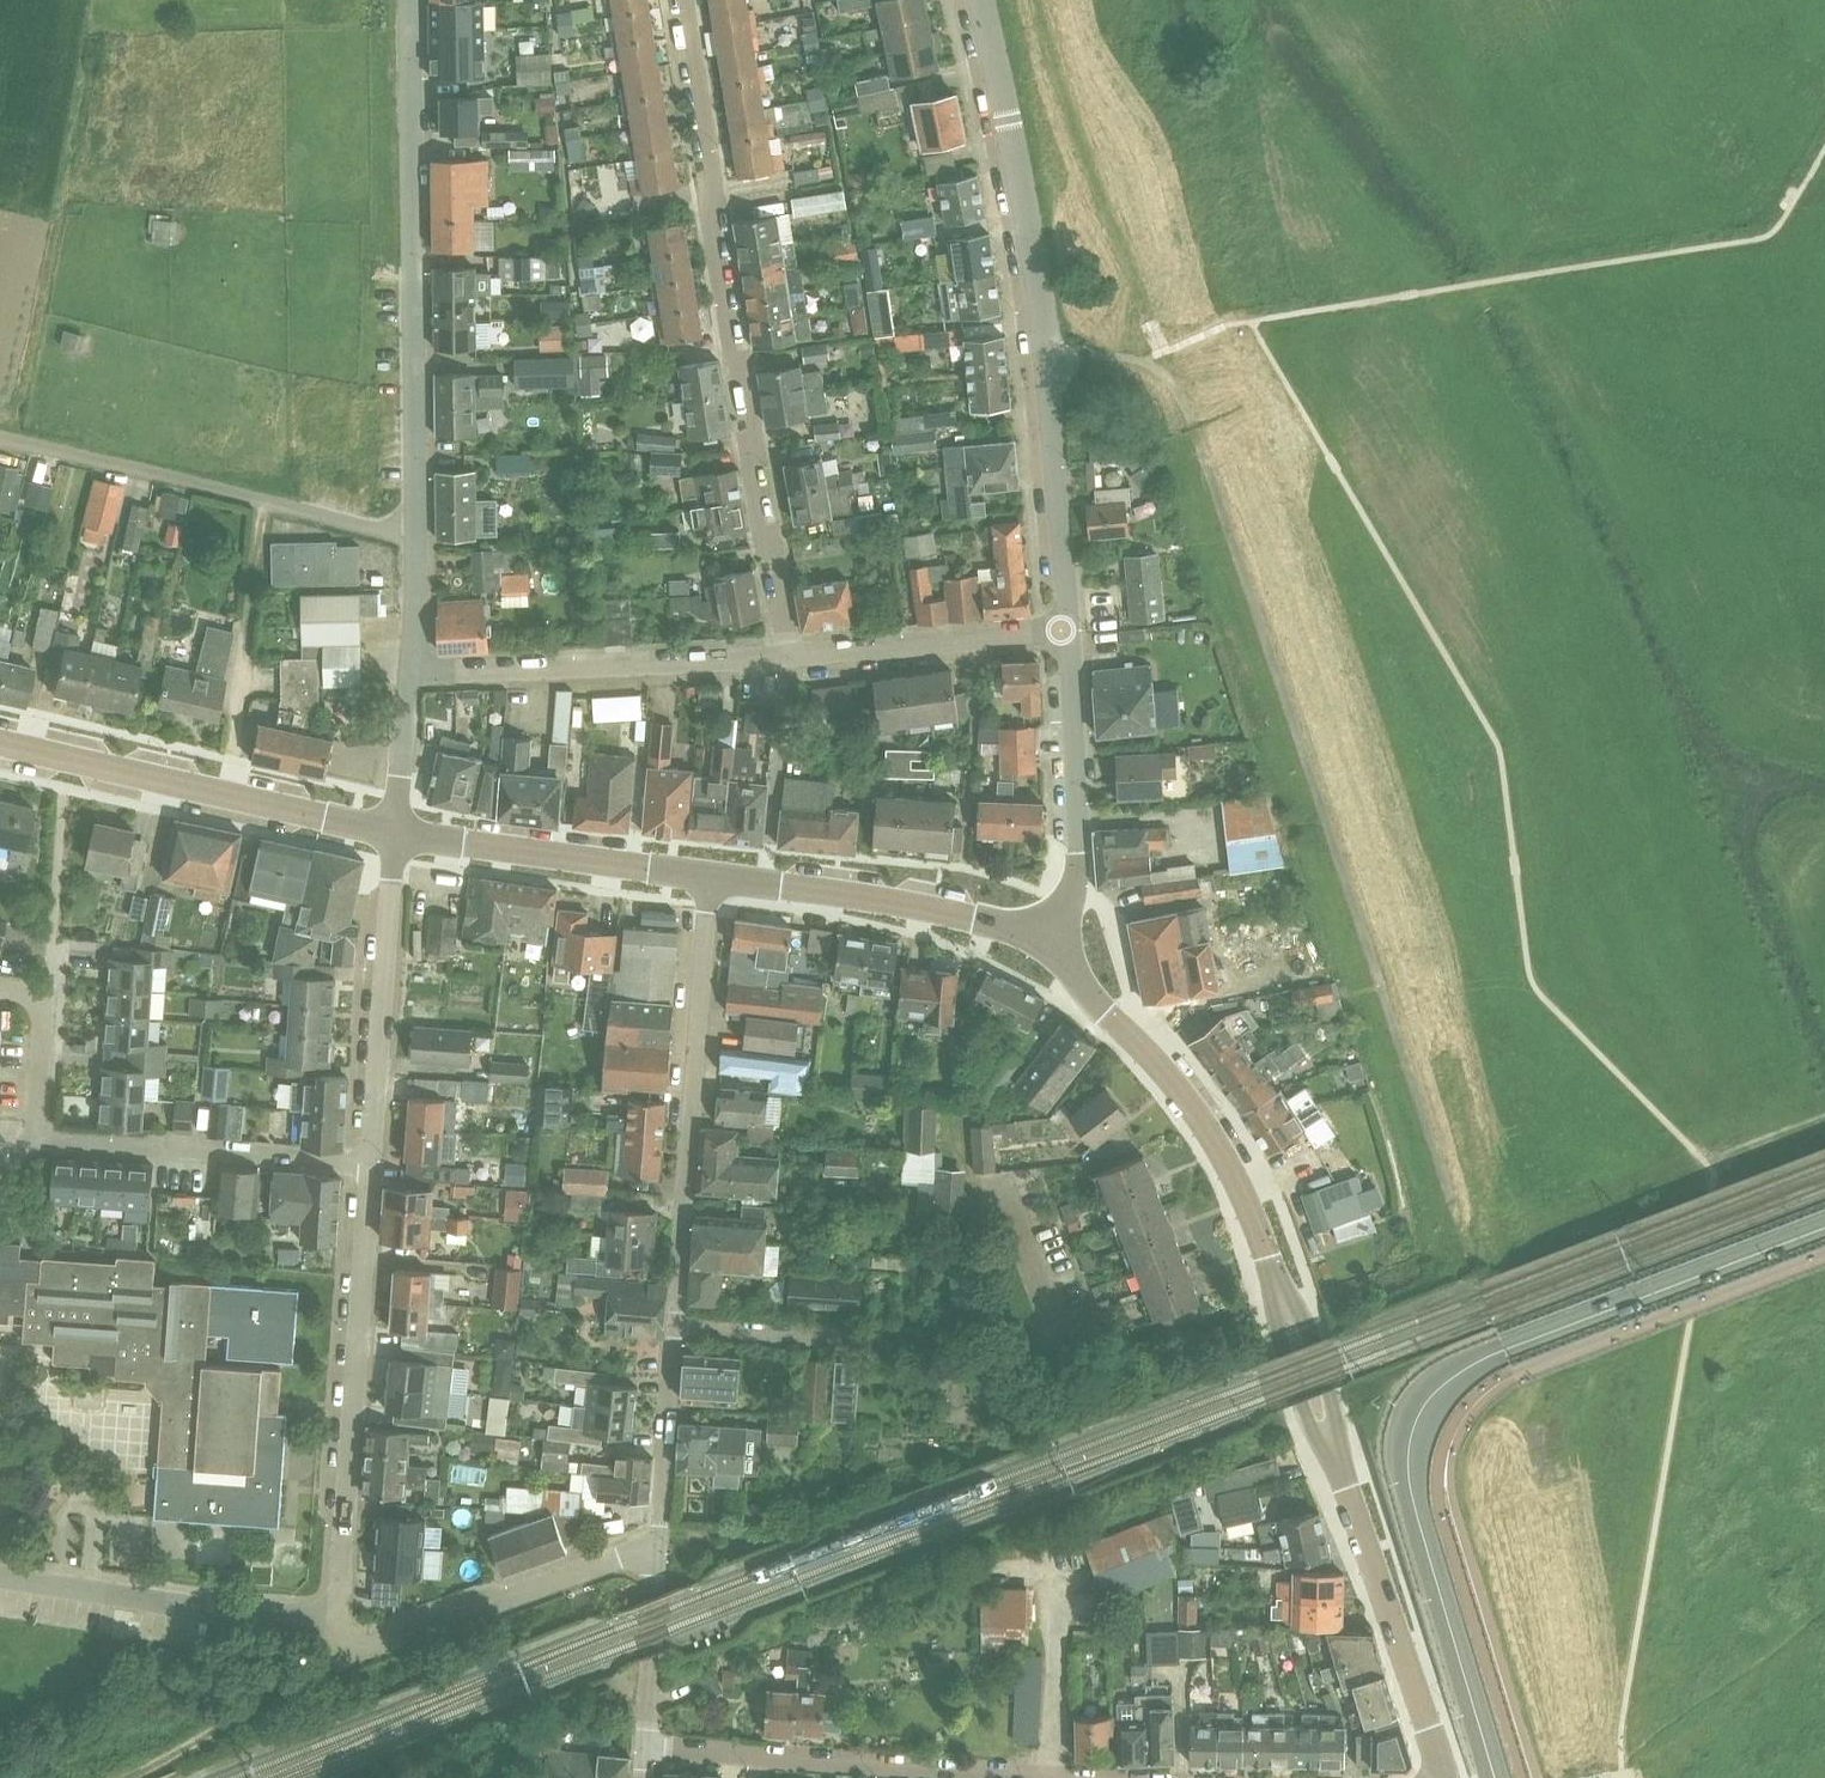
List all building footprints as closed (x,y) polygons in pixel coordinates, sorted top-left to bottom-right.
[(616,15),(650,10),(648,0),(614,0),(616,15)] [(717,29),(758,22),(755,7),(748,8),(747,0),(712,0),(717,29)] [(874,4),(873,0),(839,0),(841,11),(874,4)] [(884,25),(929,16),(926,1),(928,0),(878,0),(884,25)] [(475,1),(432,2),(433,33),(459,32),(459,27),(484,26),(483,1),(475,1)] [(493,8),(492,28),(505,28),(506,9),(493,8)] [(612,31),(614,46),(655,39),(650,10),(616,15),(619,30),(612,31)] [(558,12),(559,25),(574,22),(573,11),(558,12)] [(805,29),(816,27),(814,16),(803,18),(805,29)] [(929,16),(884,25),(889,51),(940,40),(938,31),(932,32),(929,16)] [(574,22),(559,25),(560,36),(575,34),(574,22)] [(758,22),(717,29),(722,58),(755,53),(753,37),(760,35),(758,22)] [(459,32),(433,33),(433,77),(460,76),(461,92),(492,88),(492,85),(505,85),(504,73),(484,73),(484,26),(459,27),(459,32)] [(867,40),(881,37),(879,27),(865,30),(867,40)] [(803,32),(805,45),(820,43),(818,29),(803,32)] [(655,39),(614,46),(616,58),(623,56),(626,74),(660,69),(655,39)] [(940,40),(889,51),(895,77),(940,67),(936,50),(942,49),(940,40)] [(820,43),(805,45),(807,55),(820,52),(822,52),(820,43)] [(504,73),(505,85),(553,82),(551,44),(537,45),(537,54),(503,56),(504,73)] [(809,62),(822,60),(820,52),(807,55),(809,62)] [(755,53),(722,58),(727,88),(767,81),(767,79),(776,77),(773,63),(765,64),(757,65),(755,53)] [(555,71),(557,82),(572,80),(570,69),(555,71)] [(621,88),(624,105),(664,98),(660,69),(626,74),(628,87),(621,88)] [(856,81),(859,95),(892,88),(889,74),(856,81)] [(892,88),(859,95),(832,101),(836,117),(863,112),(863,109),(900,100),(903,110),(915,107),(924,147),(966,137),(965,133),(969,131),(967,121),(963,121),(957,94),(937,98),(933,79),(892,88)] [(572,80),(557,82),(558,94),(574,91),(572,80)] [(767,81),(727,88),(731,117),(765,112),(762,92),(769,91),(767,81)] [(810,100),(824,97),(822,86),(807,89),(810,100)] [(554,94),(537,96),(539,112),(556,111),(554,94)] [(480,112),(494,112),(493,97),(443,98),(443,131),(480,131),(480,112)] [(825,102),(824,97),(810,100),(812,111),(826,108),(825,102)] [(664,98),(624,105),(625,114),(632,113),(636,133),(669,128),(664,98)] [(815,113),(817,125),(828,123),(825,111),(815,113)] [(765,112),(731,117),(736,147),(770,141),(769,137),(776,135),(774,121),(766,122),(765,112)] [(556,124),(546,125),(547,142),(557,142),(556,124)] [(567,138),(582,135),(581,125),(566,128),(567,138)] [(669,128),(636,133),(637,143),(630,145),(632,158),(640,157),(641,163),(674,157),(669,128)] [(791,135),(793,145),(828,139),(827,129),(791,135)] [(517,131),(484,131),(484,146),(517,146),(517,131)] [(583,142),(582,135),(567,138),(571,162),(586,159),(583,142)] [(770,141),(736,147),(741,176),(786,169),(783,153),(772,154),(770,141)] [(511,161),(557,160),(557,148),(511,149),(511,161)] [(674,157),(641,163),(643,176),(632,178),(634,194),(679,187),(674,157)] [(434,160),(435,221),(475,220),(475,204),(489,204),(489,159),(434,160)] [(821,178),(833,176),(831,165),(819,167),(821,178)] [(796,183),(821,179),(821,178),(819,167),(794,171),(796,183)] [(950,170),(952,180),(939,182),(947,223),(986,214),(978,174),(964,177),(962,168),(950,170)] [(857,172),(847,174),(851,188),(865,185),(862,175),(857,172)] [(804,212),(847,204),(845,190),(802,198),(804,212)] [(588,218),(596,205),(583,197),(575,210),(588,218)] [(740,250),(781,243),(795,241),(791,213),(776,215),(736,221),(740,250)] [(902,219),(905,237),(937,232),(934,215),(902,219)] [(475,220),(435,221),(435,249),(475,249),(475,220)] [(653,241),(655,255),(689,250),(685,221),(644,228),(647,242),(653,241)] [(841,223),(842,231),(851,230),(849,221),(841,223)] [(950,240),(956,278),(956,279),(997,273),(991,233),(950,240)] [(567,236),(537,239),(538,255),(568,253),(567,236)] [(781,243),(740,250),(745,277),(785,270),(785,268),(781,243)] [(823,249),(826,263),(860,257),(857,243),(823,249)] [(885,288),(879,246),(862,248),(869,290),(885,288)] [(651,271),(653,285),(694,278),(689,250),(655,255),(658,270),(651,271)] [(579,256),(580,267),(595,265),(594,254),(579,256)] [(501,279),(547,278),(547,256),(501,257),(501,279)] [(844,261),(847,280),(865,275),(862,258),(844,261)] [(595,265),(580,267),(581,279),(582,279),(583,293),(598,292),(595,265)] [(745,277),(749,300),(791,293),(790,293),(800,291),(796,266),(785,268),(785,270),(745,277)] [(436,268),(436,296),(477,295),(477,293),(489,293),(489,281),(486,278),(477,278),(477,267),(436,268)] [(956,279),(956,278),(939,281),(945,320),(1002,312),(997,273),(956,279)] [(694,278),(653,285),(655,298),(662,297),(665,312),(699,307),(694,278)] [(876,338),(896,334),(889,287),(885,288),(869,290),(876,338)] [(791,293),(749,300),(752,323),(809,314),(805,290),(800,291),(790,293),(791,293)] [(583,294),(585,308),(600,305),(598,292),(583,294)] [(477,295),(436,296),(436,322),(451,322),(451,319),(477,319),(477,321),(477,295)] [(569,307),(562,307),(562,319),(570,319),(569,307)] [(699,307),(665,312),(667,327),(661,328),(663,342),(704,335),(699,307)] [(867,329),(862,307),(851,310),(855,332),(867,329)] [(589,310),(574,313),(576,325),(590,323),(589,310)] [(809,314),(752,323),(756,346),(813,337),(809,314)] [(451,322),(436,322),(437,348),(478,348),(477,321),(477,319),(451,319),(451,322)] [(590,323),(576,325),(577,336),(592,334),(590,323)] [(569,325),(541,326),(541,350),(570,350),(569,325)] [(955,328),(922,332),(924,352),(957,348),(955,328)] [(652,329),(610,330),(610,349),(652,348),(652,329)] [(966,339),(970,375),(1008,371),(1005,335),(966,339)] [(586,338),(577,339),(578,347),(587,346),(586,338)] [(875,356),(874,340),(863,341),(865,357),(875,356)] [(805,362),(831,358),(828,342),(803,346),(805,362)] [(583,374),(597,374),(608,373),(607,352),(582,353),(583,374)] [(516,357),(517,387),(576,386),(575,356),(516,357)] [(680,366),(685,399),(725,393),(720,359),(680,366)] [(760,372),(764,399),(825,389),(822,370),(803,373),(802,365),(760,372)] [(1008,371),(970,375),(973,410),(1012,406),(1008,371)] [(504,376),(475,376),(475,373),(437,374),(438,435),(476,434),(476,407),(505,407),(504,376)] [(825,389),(764,399),(768,423),(810,417),(809,413),(828,411),(825,389)] [(725,393),(685,399),(692,439),(732,433),(725,393)] [(898,431),(924,428),(958,425),(957,411),(961,411),(960,404),(925,407),(926,413),(897,417),(898,431)] [(818,440),(842,437),(841,421),(816,424),(818,440)] [(893,434),(895,453),(935,448),(933,429),(893,434)] [(1092,459),(1112,457),(1109,429),(1089,431),(1092,459)] [(637,448),(653,449),(677,451),(678,436),(639,432),(637,448)] [(596,437),(583,438),(584,451),(597,450),(596,437)] [(945,447),(947,465),(967,463),(968,466),(1017,462),(1015,440),(945,447)] [(677,451),(653,449),(651,472),(682,474),(684,452),(677,451)] [(893,451),(879,452),(882,475),(896,473),(893,451)] [(513,453),(497,453),(497,473),(513,472),(513,453)] [(787,465),(792,492),(855,481),(853,469),(839,471),(825,474),(823,459),(787,465)] [(967,463),(947,465),(950,498),(941,499),(943,519),(987,514),(985,501),(972,502),(971,491),(1020,486),(1017,462),(968,466),(967,463)] [(9,512),(18,468),(0,464),(0,510),(9,512)] [(742,499),(737,469),(682,479),(685,498),(690,497),(692,508),(742,499)] [(477,470),(438,471),(439,538),(497,537),(496,499),(477,500),(477,470)] [(29,503),(48,508),(54,486),(35,480),(29,503)] [(855,481),(792,492),(797,519),(853,509),(851,495),(857,493),(855,481)] [(1097,489),(1097,494),(1098,505),(1090,506),(1093,536),(1128,532),(1126,515),(1134,515),(1132,503),(1130,486),(1097,489)] [(174,519),(180,496),(164,492),(158,515),(174,519)] [(747,530),(742,499),(692,508),(695,528),(712,526),(714,535),(747,530)] [(89,502),(83,525),(86,525),(109,531),(115,509),(89,502)] [(132,503),(122,547),(138,551),(148,507),(132,503)] [(883,512),(847,518),(850,532),(885,526),(883,514),(883,512)] [(847,518),(833,520),(835,534),(850,532),(847,518)] [(931,590),(928,565),(912,567),(918,624),(1032,612),(1029,583),(1027,583),(1020,521),(994,523),(1000,579),(980,581),(979,574),(944,578),(945,589),(931,590)] [(176,545),(181,527),(171,525),(166,543),(176,545)] [(682,546),(682,531),(652,531),(653,547),(682,546)] [(863,532),(841,535),(843,551),(865,549),(863,532)] [(937,552),(934,532),(903,536),(906,557),(937,552)] [(274,584),(361,582),(360,545),(338,546),(337,541),(274,543),(274,584)] [(516,548),(495,550),(495,549),(473,549),(474,591),(504,590),(504,594),(531,594),(530,575),(496,576),(496,571),(510,570),(517,570),(516,548)] [(1132,622),(1166,618),(1159,552),(1126,555),(1132,622)] [(707,587),(709,600),(710,601),(759,593),(755,570),(716,576),(718,585),(707,587)] [(874,575),(857,577),(860,594),(877,592),(874,575)] [(671,579),(671,594),(691,593),(690,578),(671,579)] [(797,588),(801,609),(846,601),(845,592),(851,591),(849,579),(797,588)] [(846,601),(801,609),(804,629),(856,620),(851,591),(845,592),(846,601)] [(304,658),(320,658),(363,657),(363,643),(362,592),(303,593),(304,658)] [(691,593),(671,594),(672,610),(692,609),(704,616),(712,615),(722,614),(723,623),(763,617),(759,593),(710,601),(709,600),(702,600),(701,594),(691,594),(691,593)] [(602,597),(605,643),(633,641),(630,595),(602,597)] [(483,597),(459,599),(454,599),(442,600),(443,616),(439,616),(441,651),(462,650),(489,649),(487,613),(484,613),(483,597)] [(50,651),(59,610),(41,606),(32,648),(50,651)] [(204,640),(199,661),(227,668),(231,647),(235,631),(207,624),(204,640)] [(106,628),(96,625),(93,639),(102,641),(106,628)] [(16,627),(13,642),(24,644),(27,630),(16,627)] [(151,663),(158,631),(145,627),(138,659),(151,663)] [(1146,641),(1145,628),(1120,629),(1121,643),(1146,641)] [(82,636),(68,632),(58,630),(51,656),(62,659),(54,692),(70,696),(69,702),(77,704),(89,653),(78,651),(82,636)] [(7,662),(7,661),(11,642),(0,639),(0,695),(7,662)] [(89,653),(77,704),(79,705),(80,699),(95,702),(94,708),(103,710),(115,659),(89,653)] [(363,657),(320,658),(320,684),(363,685),(363,657)] [(299,769),(308,730),(314,731),(316,723),(320,704),(320,684),(320,658),(304,658),(283,658),(283,697),(277,726),(262,723),(254,759),(299,769)] [(115,659),(103,710),(112,712),(113,707),(130,710),(141,665),(115,659)] [(1026,710),(1042,710),(1039,661),(1005,663),(1007,695),(1025,694),(1026,710)] [(1099,734),(1157,729),(1151,664),(1134,666),(1133,661),(1127,661),(1128,667),(1093,670),(1099,734)] [(0,695),(0,699),(24,705),(33,668),(7,662),(0,695)] [(224,679),(196,672),(167,665),(158,703),(216,717),(225,679),(224,679)] [(953,670),(888,678),(875,680),(881,727),(969,715),(966,691),(956,693),(953,670)] [(818,716),(856,711),(852,683),(814,688),(818,716)] [(719,688),(701,687),(700,699),(718,700),(719,688)] [(504,736),(498,814),(499,814),(499,815),(558,822),(562,772),(565,772),(572,689),(557,689),(550,776),(531,774),(534,739),(504,736)] [(481,702),(481,691),(465,691),(465,703),(481,702)] [(642,693),(618,695),(619,720),(643,718),(642,693)] [(1162,694),(1162,716),(1184,716),(1184,694),(1162,694)] [(453,704),(452,695),(442,695),(443,705),(453,704)] [(619,720),(618,695),(593,696),(595,721),(619,720)] [(767,731),(769,704),(747,702),(745,729),(767,731)] [(719,745),(732,747),(735,717),(722,716),(719,745)] [(644,743),(646,719),(636,719),(634,743),(644,743)] [(693,770),(670,768),(674,724),(653,722),(649,767),(650,767),(645,831),(666,833),(687,834),(693,770)] [(308,730),(299,769),(327,775),(338,728),(316,723),(314,731),(308,730)] [(484,759),(473,809),(498,814),(504,736),(505,725),(495,724),(492,761),(484,759)] [(1002,724),(980,724),(979,742),(1001,742),(1036,741),(1035,726),(1002,727),(1002,724)] [(792,750),(806,751),(809,726),(795,725),(792,750)] [(430,799),(449,803),(460,753),(455,752),(458,739),(444,735),(430,799)] [(460,753),(449,803),(473,809),(484,759),(469,756),(472,742),(458,739),(455,752),(460,753)] [(1036,741),(1001,742),(1001,758),(1036,757),(1036,741)] [(1189,745),(1191,758),(1217,755),(1216,742),(1189,745)] [(698,777),(696,797),(693,797),(689,836),(698,837),(698,836),(724,839),(730,780),(733,781),(737,747),(732,747),(719,745),(715,745),(712,779),(698,777)] [(913,763),(913,758),(913,749),(887,749),(887,763),(913,763)] [(913,749),(913,758),(936,759),(936,750),(913,749)] [(578,796),(575,824),(629,830),(636,757),(593,753),(589,797),(578,796)] [(1121,796),(1165,794),(1164,776),(1177,775),(1176,753),(1119,755),(1121,796)] [(1036,757),(1001,758),(1002,773),(1037,772),(1036,757)] [(912,767),(913,763),(887,763),(886,777),(912,777),(912,767)] [(935,768),(912,767),(912,777),(935,777),(935,768)] [(999,778),(998,801),(980,800),(979,832),(1013,834),(1015,801),(1016,778),(999,778)] [(779,844),(839,850),(856,852),(860,810),(843,808),(833,807),(836,783),(787,779),(783,807),(779,844)] [(730,780),(724,839),(734,840),(734,841),(755,843),(755,842),(762,843),(768,784),(733,781),(730,780)] [(875,842),(889,843),(962,850),(964,825),(955,824),(957,801),(879,794),(875,842)] [(7,867),(9,858),(29,862),(35,835),(28,833),(34,807),(0,800),(0,866),(7,867)] [(1015,801),(1013,834),(1043,835),(1045,803),(1015,801)] [(178,818),(178,819),(166,876),(198,883),(195,895),(221,901),(224,889),(231,890),(243,833),(178,818)] [(125,870),(122,886),(138,890),(147,851),(131,848),(135,830),(99,822),(90,863),(125,870)] [(1095,829),(1097,858),(1098,858),(1150,853),(1150,847),(1169,846),(1168,827),(1151,827),(1095,829)] [(1285,835),(1228,842),(1232,871),(1286,863),(1294,862),(1285,835)] [(274,959),(276,959),(314,963),(320,934),(329,935),(328,948),(323,947),(322,958),(333,959),(333,961),(355,963),(359,923),(351,921),(365,859),(316,849),(265,837),(260,857),(246,853),(236,896),(252,900),(252,901),(286,908),(283,922),(282,922),(274,959)] [(1098,858),(1097,858),(1099,885),(1100,885),(1143,879),(1152,878),(1152,869),(1150,853),(1098,858)] [(1170,881),(1198,876),(1196,860),(1167,864),(1168,866),(1170,881)] [(1152,883),(1144,884),(1147,902),(1218,890),(1215,873),(1198,876),(1170,881),(1152,883)] [(507,940),(510,916),(515,882),(472,876),(464,934),(507,940)] [(515,882),(510,916),(553,922),(558,887),(515,882)] [(144,919),(149,896),(135,893),(130,916),(144,919)] [(152,893),(141,947),(170,949),(173,935),(165,934),(173,897),(168,896),(152,893)] [(1131,921),(1139,961),(1212,947),(1204,907),(1131,921)] [(609,1038),(612,996),(615,967),(618,933),(587,930),(589,911),(560,909),(555,962),(557,962),(555,979),(570,980),(571,964),(592,966),(585,1047),(608,1049),(609,1038)] [(456,953),(459,916),(431,913),(428,951),(456,953)] [(13,929),(26,932),(28,919),(26,919),(20,918),(15,921),(13,929)] [(734,944),(730,982),(766,988),(767,987),(770,962),(801,967),(806,929),(737,918),(733,944),(734,944)] [(612,996),(674,1002),(678,956),(680,930),(628,925),(624,968),(615,967),(612,996)] [(856,933),(847,931),(845,935),(842,934),(836,974),(863,979),(864,979),(871,939),(857,937),(856,933)] [(882,941),(871,939),(864,979),(863,979),(862,992),(876,993),(878,981),(893,984),(900,943),(896,943),(895,939),(885,937),(882,941)] [(170,949),(141,947),(135,947),(134,959),(113,958),(111,987),(153,990),(154,963),(173,965),(174,950),(170,949)] [(1212,947),(1139,961),(1146,1001),(1220,987),(1212,947)] [(200,964),(211,965),(212,953),(200,952),(200,964)] [(264,974),(275,975),(275,976),(295,977),(293,1003),(334,1006),(336,977),(313,976),(314,963),(276,959),(276,961),(265,960),(264,974)] [(927,1018),(931,971),(919,970),(916,965),(909,964),(906,968),(903,968),(899,1014),(926,1017),(926,1018),(927,1018)] [(988,1111),(1010,1077),(1039,1037),(1041,1034),(1030,1028),(1046,998),(981,965),(966,994),(1023,1024),(1008,1047),(1000,1043),(973,1084),(984,1092),(977,1103),(988,1111)] [(931,971),(927,1018),(926,1029),(937,1030),(938,1019),(953,1021),(958,970),(932,967),(931,971)] [(1332,980),(1330,980),(1302,985),(1296,986),(1299,1003),(1299,1006),(1335,1000),(1333,984),(1332,980)] [(785,981),(784,989),(767,987),(766,988),(730,982),(727,1010),(750,1013),(780,1016),(800,1019),(821,1021),(826,985),(785,981)] [(111,987),(109,1015),(151,1018),(153,990),(111,987)] [(861,1009),(862,1009),(863,995),(862,995),(862,996),(852,995),(850,1009),(861,1011),(861,1009)] [(863,995),(862,1009),(871,1010),(872,996),(863,995)] [(161,996),(161,1020),(171,1021),(172,996),(161,996)] [(191,1013),(207,1014),(210,997),(192,996),(191,1013)] [(609,1038),(671,1045),(674,1002),(612,996),(609,1038)] [(210,997),(207,1014),(224,1015),(225,998),(210,997)] [(293,1003),(291,1032),(332,1035),(334,1006),(293,1003)] [(1191,1042),(1210,1067),(1255,1033),(1253,1029),(1260,1023),(1248,1007),(1231,1013),(1191,1042)] [(9,1028),(10,1010),(3,1010),(0,1009),(0,1028),(2,1028),(9,1028)] [(800,1019),(780,1016),(750,1013),(746,1044),(796,1050),(800,1019)] [(151,1018),(109,1015),(107,1044),(131,1045),(130,1057),(166,1059),(178,1059),(179,1046),(167,1045),(167,1044),(149,1043),(151,1018)] [(1343,1018),(1326,1023),(1330,1039),(1348,1035),(1343,1018)] [(1039,1037),(1010,1077),(1048,1106),(1095,1044),(1064,1020),(1047,1042),(1039,1037)] [(417,1026),(415,1059),(470,1063),(473,1030),(417,1026)] [(330,1064),(332,1035),(291,1032),(289,1057),(270,1056),(269,1071),(305,1073),(306,1062),(330,1064)] [(1255,1033),(1210,1067),(1226,1088),(1242,1076),(1242,1072),(1256,1062),(1248,1052),(1262,1042),(1255,1033)] [(608,1049),(605,1086),(629,1088),(630,1083),(667,1087),(671,1045),(609,1038),(608,1049)] [(1299,1042),(1307,1052),(1313,1048),(1305,1038),(1299,1042)] [(1242,1076),(1226,1088),(1240,1107),(1243,1111),(1278,1091),(1267,1076),(1279,1067),(1283,1071),(1307,1052),(1297,1040),(1281,1052),(1277,1047),(1269,1051),(1256,1062),(1242,1072),(1242,1076)] [(722,1072),(722,1071),(771,1077),(769,1092),(809,1095),(814,1057),(724,1047),(722,1072)] [(20,1065),(40,1063),(38,1049),(18,1051),(20,1065)] [(105,1066),(103,1095),(145,1098),(147,1073),(165,1074),(166,1059),(130,1057),(129,1068),(105,1066)] [(493,1060),(491,1078),(530,1081),(531,1063),(493,1060)] [(1361,1061),(1346,1065),(1351,1080),(1365,1075),(1361,1061)] [(232,1069),(208,1066),(204,1099),(211,1100),(228,1102),(232,1069)] [(889,1098),(891,1074),(853,1070),(850,1094),(889,1098)] [(309,1080),(307,1109),(346,1113),(348,1076),(321,1075),(321,1081),(309,1080)] [(463,1095),(462,1100),(488,1102),(490,1079),(464,1077),(464,1079),(463,1095)] [(439,1078),(438,1093),(463,1095),(464,1079),(439,1078)] [(537,1121),(569,1124),(571,1084),(540,1083),(537,1121)] [(1278,1091),(1243,1111),(1255,1130),(1313,1095),(1307,1085),(1288,1098),(1282,1089),(1278,1091)] [(720,1088),(718,1119),(750,1121),(749,1137),(774,1139),(775,1123),(766,1123),(769,1091),(720,1088)] [(1095,1142),(1129,1115),(1106,1088),(1073,1115),(1095,1142)] [(145,1098),(103,1095),(101,1124),(143,1127),(145,1098)] [(1313,1095),(1255,1130),(1269,1151),(1306,1129),(1316,1146),(1337,1133),(1313,1095)] [(412,1096),(409,1126),(444,1129),(446,1098),(412,1096)] [(193,1133),(196,1100),(177,1098),(175,1131),(193,1133)] [(609,1127),(620,1127),(664,1131),(667,1100),(631,1098),(630,1115),(610,1113),(609,1127)] [(229,1138),(233,1103),(228,1102),(211,1100),(208,1136),(229,1138)] [(936,1150),(938,1104),(907,1103),(905,1149),(936,1150)] [(346,1113),(307,1109),(304,1145),(343,1147),(346,1113)] [(994,1123),(972,1125),(975,1171),(997,1169),(995,1132),(1000,1132),(1000,1145),(1009,1144),(1008,1122),(994,1123)] [(444,1129),(409,1126),(407,1157),(442,1160),(444,1129)] [(664,1131),(620,1127),(617,1161),(626,1161),(625,1174),(661,1177),(664,1131)] [(702,1127),(698,1173),(779,1179),(780,1158),(738,1154),(740,1130),(702,1127)] [(827,1173),(859,1174),(860,1151),(828,1149),(827,1173)] [(1100,1171),(1105,1184),(1157,1317),(1162,1315),(1167,1327),(1202,1314),(1197,1302),(1201,1300),(1145,1154),(1100,1171)] [(81,1159),(54,1157),(52,1185),(51,1200),(78,1203),(81,1159)] [(105,1161),(81,1159),(78,1203),(102,1204),(105,1161)] [(105,1161),(102,1204),(126,1206),(130,1163),(105,1161)] [(505,1183),(523,1184),(524,1163),(507,1162),(505,1183)] [(154,1165),(130,1163),(126,1206),(150,1208),(154,1165)] [(569,1180),(568,1192),(573,1192),(603,1194),(608,1194),(608,1182),(609,1166),(565,1163),(564,1180),(569,1180)] [(470,1167),(434,1164),(433,1179),(469,1182),(470,1167)] [(218,1166),(215,1202),(214,1210),(258,1214),(259,1209),(260,1209),(263,1170),(218,1166)] [(921,1182),(921,1187),(920,1215),(928,1216),(974,1219),(975,1200),(967,1189),(966,1188),(967,1168),(931,1166),(930,1183),(921,1182)] [(342,1176),(276,1171),(273,1217),(304,1219),(302,1239),(337,1242),(342,1176)] [(697,1191),(698,1192),(777,1198),(779,1179),(698,1173),(697,1191)] [(1347,1178),(1322,1186),(1336,1224),(1372,1211),(1364,1186),(1351,1191),(1347,1178)] [(450,1191),(450,1195),(466,1197),(466,1192),(474,1192),(474,1185),(451,1183),(450,1191)] [(388,1186),(387,1204),(407,1205),(407,1213),(448,1216),(449,1216),(450,1206),(431,1205),(432,1189),(388,1186)] [(1336,1224),(1322,1186),(1302,1193),(1315,1231),(1336,1224)] [(510,1189),(508,1217),(527,1218),(528,1190),(510,1189)] [(602,1209),(603,1194),(573,1192),(573,1207),(602,1209)] [(1073,1201),(1062,1205),(1065,1214),(1076,1209),(1073,1201)] [(696,1214),(695,1231),(717,1233),(717,1238),(741,1239),(741,1242),(766,1243),(769,1205),(743,1203),(742,1217),(696,1214)] [(387,1204),(385,1238),(429,1241),(429,1228),(430,1224),(437,1225),(437,1228),(447,1229),(448,1216),(407,1213),(407,1205),(387,1204)] [(612,1208),(610,1235),(656,1238),(658,1212),(612,1208)] [(1076,1209),(1065,1214),(1068,1222),(1079,1218),(1076,1209)] [(447,1229),(447,1231),(458,1232),(459,1217),(449,1216),(448,1216),(447,1229)] [(459,1217),(458,1232),(469,1232),(470,1218),(470,1217),(459,1217)] [(695,1231),(693,1267),(724,1269),(724,1270),(764,1273),(766,1243),(741,1242),(741,1239),(717,1238),(717,1233),(695,1231)] [(593,1233),(592,1257),(569,1255),(568,1270),(597,1272),(597,1274),(623,1276),(624,1266),(634,1266),(634,1263),(654,1264),(656,1238),(610,1235),(593,1233)] [(75,1236),(74,1245),(87,1246),(88,1236),(75,1236)] [(123,1249),(124,1239),(110,1238),(109,1248),(123,1249)] [(48,1239),(48,1249),(60,1250),(61,1240),(48,1239)] [(138,1240),(124,1239),(123,1249),(138,1250),(138,1240)] [(172,1284),(155,1283),(157,1258),(123,1255),(118,1255),(118,1261),(43,1255),(43,1264),(32,1263),(21,1262),(23,1242),(0,1241),(0,1320),(10,1320),(11,1311),(26,1312),(24,1340),(56,1342),(55,1360),(93,1363),(94,1350),(118,1352),(116,1376),(148,1379),(147,1383),(153,1390),(160,1398),(164,1398),(166,1380),(204,1382),(205,1363),(206,1363),(208,1332),(230,1333),(228,1357),(283,1361),(294,1362),(300,1289),(173,1280),(172,1284)] [(1080,1254),(1083,1262),(1095,1257),(1092,1249),(1080,1254)] [(873,1254),(872,1266),(885,1267),(886,1255),(873,1254)] [(1098,1267),(1095,1257),(1083,1262),(1087,1270),(1098,1267)] [(497,1266),(494,1305),(520,1307),(523,1268),(497,1266)] [(953,1293),(978,1292),(977,1266),(951,1267),(953,1293)] [(724,1269),(693,1267),(691,1302),(722,1304),(724,1270),(724,1269)] [(397,1268),(395,1298),(445,1302),(446,1288),(430,1287),(432,1271),(397,1268)] [(575,1306),(576,1292),(609,1295),(608,1306),(606,1332),(663,1337),(666,1311),(668,1285),(579,1277),(579,1273),(560,1271),(557,1305),(575,1306)] [(863,1278),(792,1273),(789,1305),(861,1310),(863,1278)] [(1099,1302),(1102,1310),(1113,1306),(1110,1297),(1099,1302)] [(445,1302),(395,1298),(393,1328),(427,1331),(429,1315),(443,1316),(445,1302)] [(522,1298),(520,1315),(534,1316),(536,1300),(522,1298)] [(1117,1314),(1113,1306),(1102,1310),(1105,1319),(1117,1314)] [(1116,1346),(1133,1340),(1129,1328),(1111,1335),(1116,1346)] [(458,1346),(460,1331),(432,1329),(431,1344),(458,1346)] [(496,1338),(495,1356),(512,1358),(514,1340),(496,1338)] [(394,1357),(391,1382),(452,1390),(456,1352),(403,1346),(402,1358),(394,1357)] [(738,1402),(741,1357),(687,1353),(684,1398),(738,1402)] [(495,1393),(509,1395),(513,1359),(500,1357),(495,1393)] [(827,1420),(830,1360),(806,1358),(802,1418),(827,1420)] [(158,1479),(156,1517),(177,1519),(213,1521),(246,1524),(280,1526),(284,1465),(288,1413),(279,1412),(280,1411),(280,1410),(280,1407),(280,1402),(280,1398),(283,1369),(206,1363),(205,1363),(204,1382),(166,1380),(164,1398),(159,1473),(158,1479)] [(590,1384),(587,1405),(587,1406),(635,1412),(638,1386),(610,1383),(611,1373),(545,1365),(544,1376),(556,1378),(556,1380),(590,1384)] [(979,1375),(971,1375),(971,1393),(979,1393),(979,1375)] [(523,1382),(513,1381),(511,1394),(522,1396),(523,1382)] [(387,1408),(396,1409),(394,1422),(447,1428),(452,1390),(391,1382),(387,1408)] [(833,1395),(858,1396),(859,1387),(854,1387),(835,1385),(834,1385),(833,1395)] [(494,1435),(506,1436),(510,1400),(491,1398),(487,1434),(494,1435)] [(595,1443),(596,1433),(632,1437),(635,1412),(587,1406),(587,1405),(575,1403),(572,1425),(550,1423),(548,1438),(571,1441),(595,1443)] [(799,1443),(801,1418),(770,1417),(768,1441),(799,1443)] [(447,1428),(466,1430),(466,1423),(448,1421),(447,1428)] [(679,1468),(715,1471),(715,1484),(740,1485),(741,1470),(744,1470),(747,1427),(720,1425),(720,1424),(682,1421),(679,1468)] [(370,1426),(368,1448),(409,1452),(410,1440),(430,1442),(431,1431),(370,1426)] [(544,1438),(548,1438),(550,1428),(537,1426),(536,1437),(544,1438)] [(654,1456),(653,1456),(617,1454),(617,1464),(570,1459),(571,1451),(570,1450),(571,1441),(544,1438),(543,1448),(542,1467),(600,1474),(600,1475),(616,1477),(616,1473),(652,1476),(654,1456)] [(368,1448),(367,1471),(427,1475),(427,1464),(408,1463),(409,1452),(368,1448)] [(1226,1523),(1266,1514),(1254,1463),(1216,1478),(1226,1523)] [(367,1471),(365,1493),(366,1493),(406,1496),(406,1486),(426,1487),(426,1477),(427,1475),(367,1471)] [(616,1477),(600,1475),(599,1497),(651,1501),(652,1476),(616,1473),(616,1477)] [(426,1477),(426,1487),(441,1488),(441,1478),(426,1477)] [(486,1506),(507,1507),(507,1508),(557,1512),(552,1513),(585,1516),(586,1492),(509,1486),(508,1498),(487,1496),(486,1506)] [(445,1502),(456,1504),(458,1491),(447,1490),(445,1502)] [(432,1506),(431,1515),(444,1516),(444,1507),(432,1506)] [(1085,1544),(1107,1601),(1108,1601),(1177,1574),(1174,1509),(1085,1544)] [(496,1514),(502,1531),(491,1535),(504,1573),(568,1550),(566,1544),(583,1539),(585,1516),(552,1513),(513,1527),(507,1510),(496,1514)] [(1259,1524),(1262,1535),(1264,1547),(1325,1532),(1320,1510),(1259,1524)] [(378,1516),(375,1544),(424,1548),(426,1519),(378,1516)] [(605,1524),(607,1540),(636,1535),(634,1520),(605,1524)] [(1206,1546),(1206,1531),(1203,1530),(1192,1533),(1192,1545),(1206,1546)] [(1325,1532),(1264,1547),(1267,1560),(1287,1555),(1289,1564),(1330,1554),(1325,1532)] [(422,1576),(424,1548),(375,1544),(373,1572),(422,1576)] [(1194,1561),(1196,1546),(1177,1545),(1177,1559),(1194,1561)] [(433,1550),(432,1581),(453,1581),(454,1550),(433,1550)] [(985,1564),(984,1586),(982,1586),(983,1651),(1018,1653),(1014,1740),(1040,1741),(1044,1654),(1021,1653),(1021,1651),(1024,1651),(1030,1650),(1030,1625),(1034,1625),(1034,1587),(1029,1587),(1029,1564),(985,1564)] [(1279,1580),(1279,1597),(1344,1599),(1345,1573),(1295,1571),(1295,1581),(1279,1580)] [(1179,1593),(1193,1592),(1193,1578),(1178,1579),(1179,1593)] [(1199,1593),(1179,1593),(1179,1622),(1199,1622),(1199,1593)] [(1344,1599),(1279,1597),(1279,1604),(1274,1604),(1273,1617),(1294,1618),(1293,1623),(1343,1625),(1344,1599)] [(848,1618),(853,1629),(873,1622),(868,1610),(848,1618)] [(1206,1627),(1178,1628),(1179,1657),(1206,1656),(1206,1627)] [(1233,1645),(1234,1628),(1213,1627),(1212,1644),(1233,1645)] [(1379,1648),(1373,1630),(1329,1630),(1307,1629),(1311,1650),(1322,1648),(1320,1642),(1331,1638),(1338,1661),(1379,1648)] [(1177,1659),(1176,1630),(1148,1631),(1149,1661),(1177,1659)] [(1275,1651),(1289,1647),(1285,1630),(1270,1634),(1275,1651)] [(1256,1654),(1273,1650),(1268,1631),(1252,1635),(1256,1654)] [(798,1677),(799,1665),(799,1661),(800,1648),(790,1647),(787,1676),(798,1677)] [(812,1662),(813,1649),(800,1648),(799,1661),(812,1662)] [(1379,1648),(1338,1661),(1339,1663),(1321,1668),(1325,1681),(1343,1676),(1344,1681),(1385,1668),(1379,1648)] [(930,1673),(949,1673),(950,1652),(930,1651),(930,1673)] [(1146,1681),(1146,1663),(1132,1663),(1132,1681),(1146,1681)] [(799,1665),(798,1677),(797,1690),(810,1691),(812,1666),(799,1665)] [(1385,1668),(1344,1681),(1349,1695),(1351,1703),(1360,1700),(1362,1706),(1349,1711),(1353,1725),(1376,1718),(1398,1710),(1389,1682),(1385,1668)] [(701,1679),(707,1697),(722,1691),(715,1673),(701,1679)] [(765,1732),(794,1734),(797,1690),(769,1688),(769,1691),(759,1690),(757,1707),(767,1708),(765,1732)] [(797,1690),(794,1734),(795,1734),(795,1731),(822,1733),(822,1729),(843,1731),(845,1698),(825,1697),(825,1693),(810,1691),(797,1690)] [(1122,1761),(1150,1760),(1149,1719),(1149,1707),(1154,1706),(1153,1693),(1136,1694),(1137,1720),(1120,1720),(1122,1761)] [(1149,1719),(1150,1760),(1176,1758),(1173,1706),(1154,1706),(1149,1707),(1149,1719)] [(1413,1759),(1405,1735),(1398,1710),(1376,1718),(1379,1727),(1374,1729),(1374,1733),(1358,1733),(1358,1744),(1357,1764),(1408,1765),(1413,1759)] [(1202,1711),(1202,1723),(1193,1723),(1192,1761),(1218,1762),(1220,1711),(1202,1711)] [(1220,1711),(1218,1762),(1243,1762),(1245,1724),(1236,1724),(1236,1711),(1220,1711)] [(1245,1724),(1243,1762),(1269,1763),(1271,1712),(1253,1712),(1253,1724),(1245,1724)] [(1271,1712),(1269,1763),(1294,1763),(1296,1725),(1285,1725),(1285,1712),(1271,1712)] [(1296,1725),(1294,1763),(1318,1763),(1320,1713),(1303,1712),(1303,1725),(1296,1725)] [(1320,1713),(1318,1763),(1345,1764),(1345,1726),(1336,1726),(1336,1713),(1320,1713)] [(1109,1731),(1114,1731),(1114,1715),(1078,1716),(1079,1758),(1109,1758),(1109,1731)] [(601,1754),(552,1750),(550,1777),(629,1777),(631,1754),(602,1752),(601,1754)]
